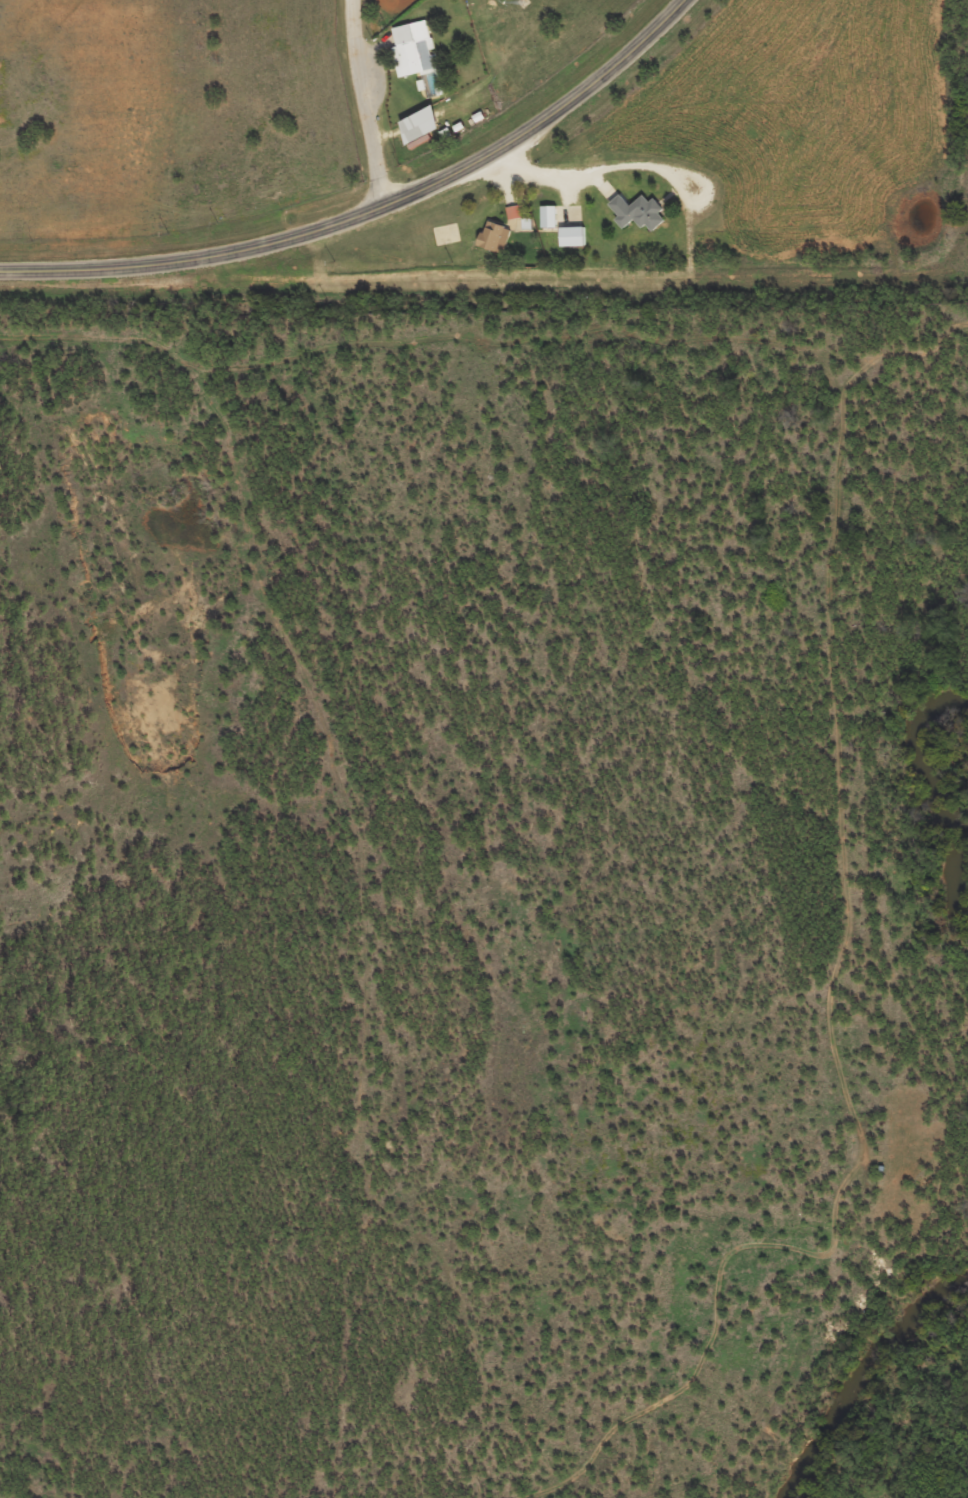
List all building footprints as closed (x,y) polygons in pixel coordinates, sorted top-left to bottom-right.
[(390,29),(401,78),(422,73),(423,80),(418,81),(420,91),(426,90),(428,98),(446,94),(437,51),(434,52),(427,20),(390,29)] [(399,120),(407,144),(420,140),(421,143),(431,140),(429,133),(441,129),(433,108),(399,120)] [(667,218),(652,199),(649,202),(643,195),(630,206),(620,194),(608,204),(619,216),(615,220),(623,229),(634,220),(642,228),(646,224),(652,231),(667,218)] [(506,208),(508,220),(521,218),(519,205),(506,208)] [(556,206),(541,206),(542,229),(557,229),(556,206)] [(478,246),(501,254),(510,229),(487,221),(478,246)] [(584,227),(560,228),(561,247),(585,246),(584,227)]
